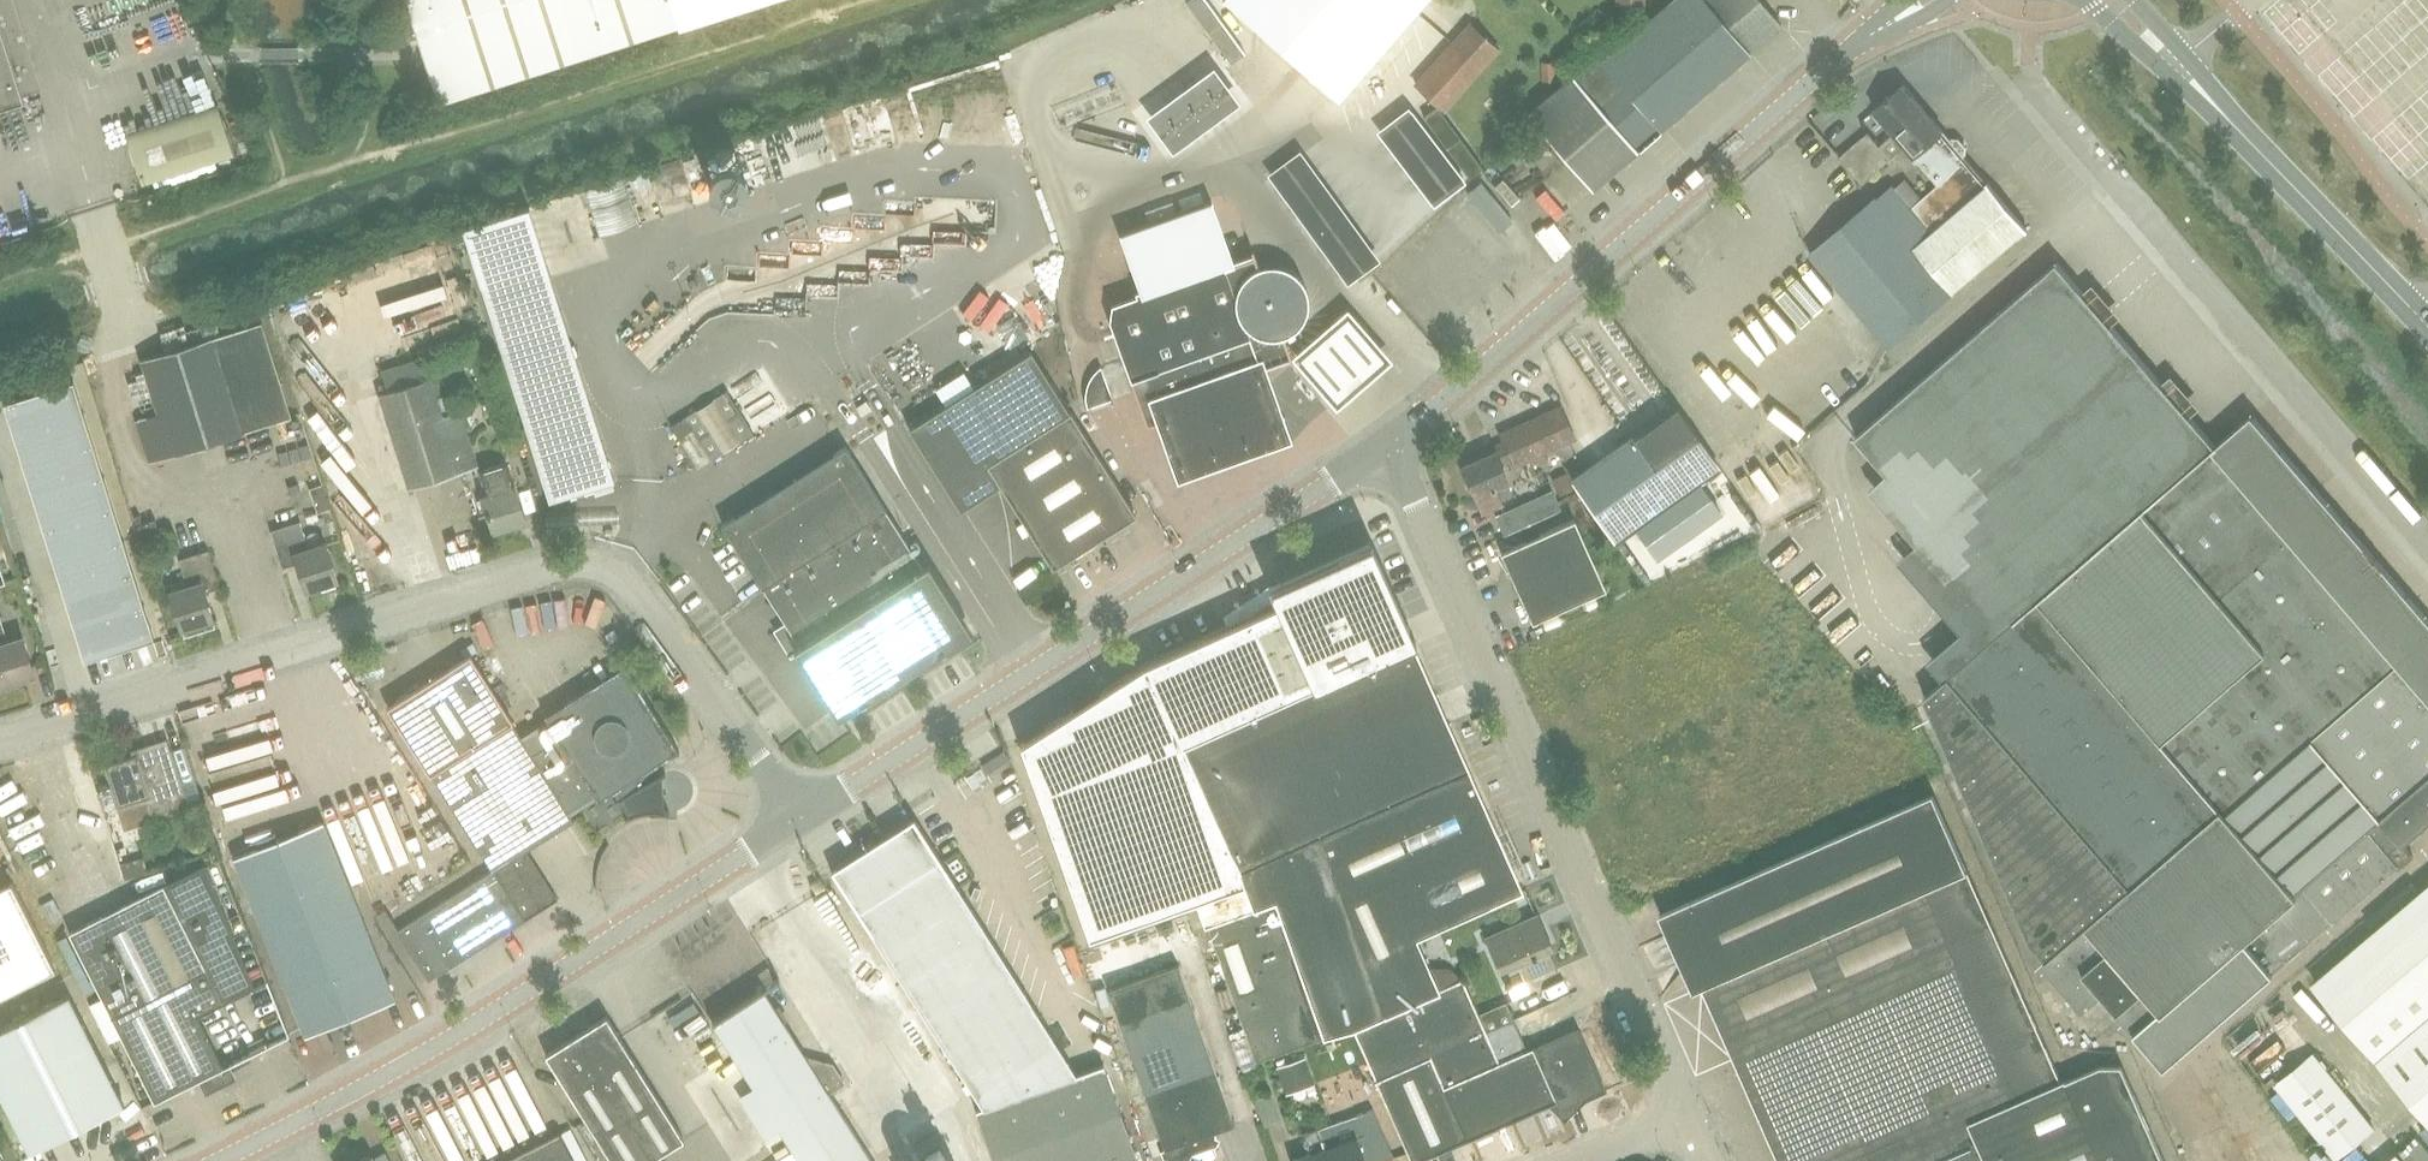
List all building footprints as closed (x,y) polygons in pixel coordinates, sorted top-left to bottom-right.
[(439,100),(683,22),(683,21),(676,0),(408,0),(439,100)] [(683,21),(747,0),(676,0),(683,21)] [(1222,22),(1206,0),(1186,0),(1208,32),(1222,22)] [(1338,98),(1423,0),(1226,0),(1338,98)] [(1511,18),(1566,64),(1635,0),(1528,0),(1511,18)] [(1751,50),(1783,23),(1763,0),(1668,0),(1602,56),(1597,51),(1528,112),(1593,186),(1751,50)] [(1504,47),(1475,21),(1420,81),(1449,107),(1504,47)] [(1231,63),(1245,53),(1222,22),(1208,32),(1231,63)] [(21,100),(0,31),(0,107),(21,100)] [(1210,66),(1144,116),(1171,152),(1238,103),(1210,66)] [(1532,103),(1549,85),(1527,66),(1511,84),(1532,103)] [(1916,159),(1917,159),(1920,159),(1928,168),(1937,160),(1947,173),(1936,182),(1919,196),(1911,204),(1896,186),(1893,182),(1878,195),(1876,194),(1810,250),(1888,343),(2026,226),(1987,180),(1986,181),(1962,152),(1964,150),(1965,144),(1958,135),(1952,135),(1950,137),(1943,129),(1944,127),(1929,111),(1903,81),(1874,106),(1894,129),(1892,131),(1904,145),(1916,159)] [(217,101),(125,132),(142,184),(234,153),(217,101)] [(1409,105),(1378,129),(1434,204),(1465,180),(1463,176),(1437,197),(1429,187),(1456,167),(1409,105)] [(1424,116),(1470,177),(1483,167),(1437,106),(1424,116)] [(1850,167),(1879,142),(1868,128),(1839,154),(1850,167)] [(1879,142),(1850,167),(1861,181),(1891,155),(1879,142)] [(1267,173),(1347,283),(1357,276),(1353,271),(1368,261),(1371,265),(1379,259),(1299,149),(1267,173)] [(1456,167),(1429,187),(1437,197),(1463,176),(1456,167)] [(640,218),(627,173),(589,185),(603,230),(640,218)] [(1484,184),(1498,234),(1512,231),(1497,180),(1484,184)] [(1212,185),(1117,214),(1138,282),(1233,252),(1212,185)] [(1543,195),(1534,203),(1555,226),(1564,218),(1543,195)] [(532,202),(467,222),(486,280),(550,260),(532,202)] [(835,220),(824,220),(823,248),(808,253),(807,264),(830,265),(824,247),(824,244),(857,245),(866,242),(874,242),(931,225),(924,202),(923,202),(898,210),(873,209),(835,220)] [(1446,217),(1432,224),(1453,266),(1467,260),(1446,217)] [(390,257),(394,267),(453,246),(450,236),(390,257)] [(1402,247),(1439,291),(1452,280),(1415,236),(1402,247)] [(1296,357),(1288,333),(1298,327),(1306,319),(1311,308),(1313,296),(1311,285),(1305,275),(1297,267),(1286,262),(1274,260),(1263,262),(1257,246),(1255,246),(1257,251),(1237,258),(1236,253),(1139,287),(1141,292),(1115,301),(1113,315),(1112,315),(1150,422),(1172,414),(1178,403),(1175,396),(1293,354),(1294,358),(1296,357)] [(726,259),(729,286),(796,279),(793,252),(726,259)] [(1856,435),(2014,619),(1925,695),(2029,940),(2045,959),(2039,964),(2080,1012),(2100,995),(2163,1068),(2332,921),(2396,867),(2397,866),(2385,853),(2399,841),(2399,843),(2401,841),(2427,818),(2427,619),(2251,412),(2217,442),(2216,441),(2215,443),(2057,259),(1856,435)] [(550,260),(486,280),(551,498),(616,477),(550,260)] [(1368,261),(1353,271),(1357,276),(1359,280),(1374,269),(1371,265),(1368,261)] [(1819,264),(1809,270),(1835,315),(1845,309),(1819,264)] [(967,284),(975,300),(999,287),(992,272),(967,284)] [(291,288),(283,295),(319,340),(327,333),(291,288)] [(489,322),(486,301),(410,310),(413,332),(489,322)] [(148,459),(291,414),(261,320),(140,357),(157,411),(136,418),(148,459)] [(668,342),(665,339),(655,348),(674,368),(703,342),(693,330),(683,338),(679,333),(668,342)] [(963,505),(1003,480),(1055,563),(1138,510),(1034,346),(911,423),(963,505)] [(410,485),(478,465),(461,410),(443,415),(432,377),(431,377),(424,357),(383,369),(389,390),(381,393),(410,485)] [(73,378),(2,399),(83,656),(153,634),(73,378)] [(678,437),(692,428),(713,459),(755,432),(727,388),(684,416),(670,425),(678,437)] [(1513,463),(1574,436),(1560,405),(1499,431),(1503,440),(1482,449),(1484,454),(1462,463),(1482,509),(1500,501),(1493,486),(1507,480),(1499,462),(1510,457),(1513,463)] [(1614,537),(1717,463),(1676,405),(1573,479),(1614,537)] [(843,447),(722,524),(731,538),(765,590),(771,600),(785,621),(786,623),(777,629),(785,642),(794,636),(798,643),(793,646),(819,687),(824,683),(838,705),(840,707),(902,668),(923,654),(926,659),(976,628),(931,558),(925,562),(849,443),(846,445),(843,447)] [(484,496),(489,513),(479,516),(484,531),(494,528),(494,530),(527,520),(509,463),(481,471),(488,494),(484,496)] [(1552,488),(1495,514),(1503,534),(1561,508),(1552,488)] [(2427,530),(2427,513),(2421,506),(2412,514),(2427,530)] [(1607,587),(1577,517),(1503,549),(1534,619),(1607,587)] [(305,588),(337,578),(325,541),(307,546),(298,519),(270,528),(282,566),(296,561),(305,588)] [(1143,664),(1020,743),(1027,762),(1028,762),(1089,936),(1195,898),(1204,925),(1207,924),(1253,906),(1239,867),(1212,805),(1203,783),(1277,751),(1257,704),(1323,675),(1323,676),(1344,667),(1412,638),(1406,625),(1409,624),(1408,621),(1404,622),(1369,544),(1273,587),(1272,587),(1279,602),(1231,624),(1143,664)] [(214,624),(212,617),(213,617),(204,589),(219,585),(207,547),(181,556),(189,582),(170,589),(182,627),(183,626),(185,633),(214,624)] [(561,589),(536,592),(542,628),(567,625),(561,589)] [(481,609),(470,615),(489,646),(500,639),(481,609)] [(24,631),(22,621),(0,626),(0,635),(0,636),(24,631)] [(36,662),(29,632),(0,638),(0,670),(36,662)] [(1203,783),(1212,805),(1239,867),(1253,906),(1207,924),(1246,1033),(1255,1059),(1324,1034),(1352,1026),(1407,1151),(1410,1158),(1411,1160),(1415,1160),(1466,1139),(1467,1139),(1548,1103),(1548,1102),(1554,1100),(1558,1108),(1568,1104),(1571,1107),(1581,1099),(1585,1097),(1604,1088),(1619,1080),(1594,1023),(1595,1022),(1594,1020),(1576,1029),(1533,1047),(1532,1046),(1527,1048),(1522,1051),(1509,1021),(1486,1031),(1478,1013),(1462,977),(1459,978),(1439,987),(1430,966),(1416,935),(1493,900),(1495,905),(1501,902),(1499,897),(1522,887),(1436,691),(1413,641),(1416,639),(1414,636),(1412,638),(1344,667),(1323,676),(1323,675),(1257,704),(1277,751),(1203,783)] [(129,645),(117,649),(128,680),(140,675),(129,645)] [(677,746),(623,662),(543,713),(548,719),(521,736),(469,654),(387,706),(491,868),(397,927),(429,977),(557,897),(526,848),(573,818),(568,810),(595,793),(597,797),(608,790),(625,818),(639,812),(654,809),(669,810),(664,754),(677,746)] [(15,668),(18,679),(39,674),(36,663),(15,668)] [(125,828),(190,808),(170,744),(138,754),(138,752),(105,762),(125,828)] [(225,816),(288,796),(281,775),(218,796),(225,816)] [(2119,1065),(2100,1066),(2067,1079),(2066,1078),(2060,1081),(1933,791),(1659,914),(1693,992),(1701,988),(1775,1157),(1777,1160),(2163,1160),(2119,1065)] [(5,802),(15,839),(41,831),(31,795),(5,802)] [(914,817),(831,869),(975,1095),(976,1094),(978,1098),(981,1104),(1076,1073),(1031,1002),(1031,1001),(914,817)] [(452,818),(427,828),(438,855),(462,845),(452,818)] [(305,1033),(394,997),(323,820),(234,855),(305,1033)] [(2399,841),(2385,853),(2397,866),(2396,867),(2399,870),(2414,856),(2401,841),(2399,843),(2399,841)] [(818,890),(828,884),(821,873),(811,880),(818,890)] [(413,874),(382,891),(390,905),(421,888),(413,874)] [(54,967),(11,880),(0,886),(0,994),(54,967)] [(2312,980),(2427,1115),(2427,882),(2312,980)] [(223,1001),(164,883),(70,930),(156,1100),(200,1078),(204,1086),(211,1088),(231,1079),(233,1072),(229,1064),(291,1032),(290,1031),(223,1064),(198,1014),(223,1001)] [(1545,932),(1537,912),(1487,934),(1500,965),(1516,958),(1526,981),(1556,967),(1542,934),(1545,932)] [(1066,923),(1045,932),(1051,945),(1071,936),(1066,923)] [(1217,1139),(1214,1130),(1234,1123),(1177,962),(1106,987),(1168,1160),(1186,1154),(1189,1149),(1217,1139)] [(762,987),(712,1019),(754,1085),(741,1093),(766,1133),(779,1125),(802,1160),(872,1160),(827,1091),(843,1081),(832,1063),(804,1055),(762,987)] [(2278,1009),(2290,1020),(2310,1000),(2299,988),(2278,1009)] [(68,993),(0,1028),(0,1093),(30,1151),(94,1119),(100,1131),(127,1117),(121,1105),(124,1104),(68,993)] [(684,1137),(607,1014),(546,1053),(615,1160),(645,1160),(684,1137)] [(2336,1158),(2373,1128),(2312,1053),(2275,1083),(2336,1158)] [(978,1105),(998,1160),(1140,1160),(1105,1062),(1076,1073),(981,1104),(978,1105)] [(1355,1135),(1338,1141),(1331,1122),(1317,1127),(1330,1160),(1376,1160),(1393,1155),(1372,1107),(1356,1113),(1363,1132),(1355,1135)] [(1317,1127),(1302,1133),(1308,1151),(1292,1157),(1293,1160),(1330,1160),(1317,1127)] [(561,1129),(498,1160),(577,1160),(561,1129)] [(2334,1160),(2377,1160),(2361,1140),(2334,1160)] [(938,1141),(923,1150),(930,1160),(949,1160),(938,1141)] [(2399,1152),(2387,1160),(2405,1160),(2399,1152)]
